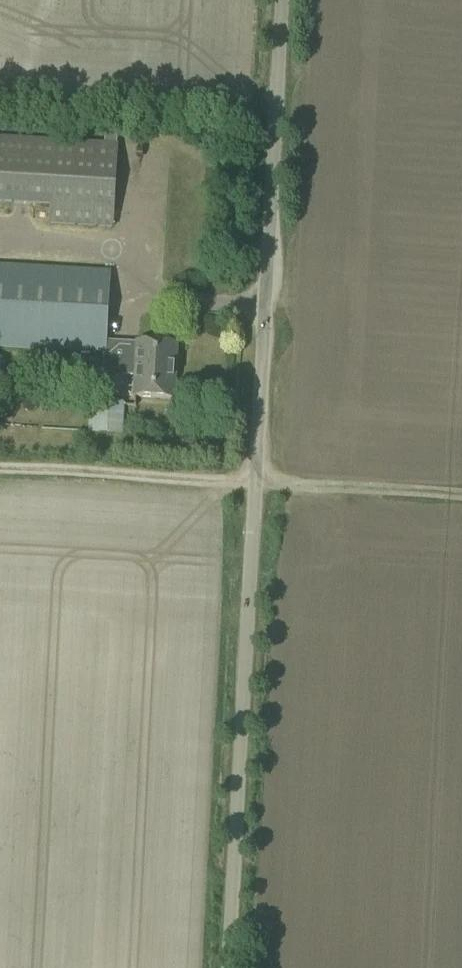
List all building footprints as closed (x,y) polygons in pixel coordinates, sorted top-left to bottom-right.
[(49,224),(112,228),(117,146),(118,130),(105,130),(104,145),(0,138),(0,203),(50,206),(49,224)] [(106,342),(109,272),(0,266),(0,348),(104,354),(102,371),(120,373),(120,377),(134,378),(132,397),(173,399),(176,345),(138,343),(138,344),(106,342)] [(88,431),(101,432),(121,433),(123,405),(89,403),(88,431)]
